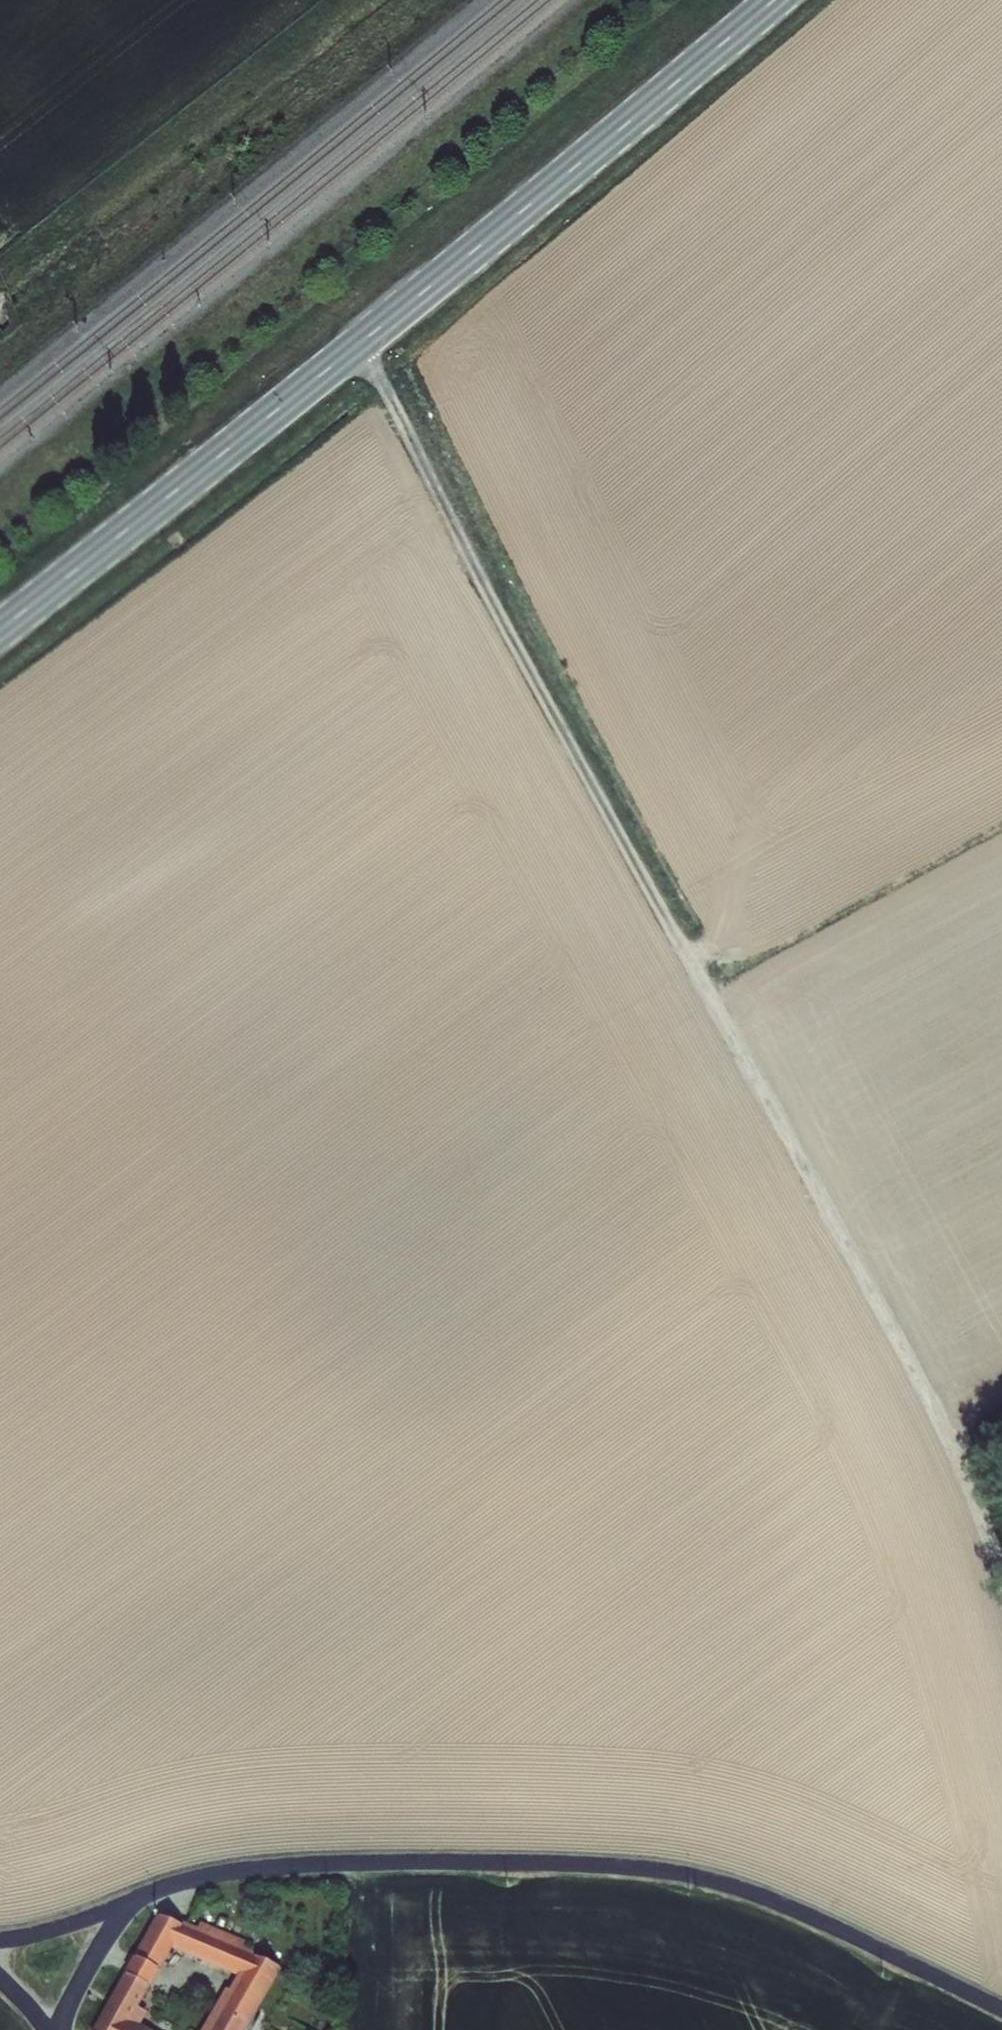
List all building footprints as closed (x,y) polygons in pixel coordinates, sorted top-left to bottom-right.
[(163,1913),(139,1955),(160,1966),(173,1943),(242,1971),(240,1974),(264,1987),(276,1965),(249,1950),(241,1947),(245,1939),(200,1921),(197,1929),(183,1924),(163,1913)] [(139,1955),(131,1971),(151,1982),(160,1966),(139,1955)] [(131,1971),(98,2029),(150,2029),(139,2023),(148,2008),(139,2004),(151,1982),(131,1971)] [(264,1987),(240,1974),(233,1988),(257,2001),(264,1987)] [(257,2001),(233,1988),(209,2029),(241,2029),(257,2001)]
